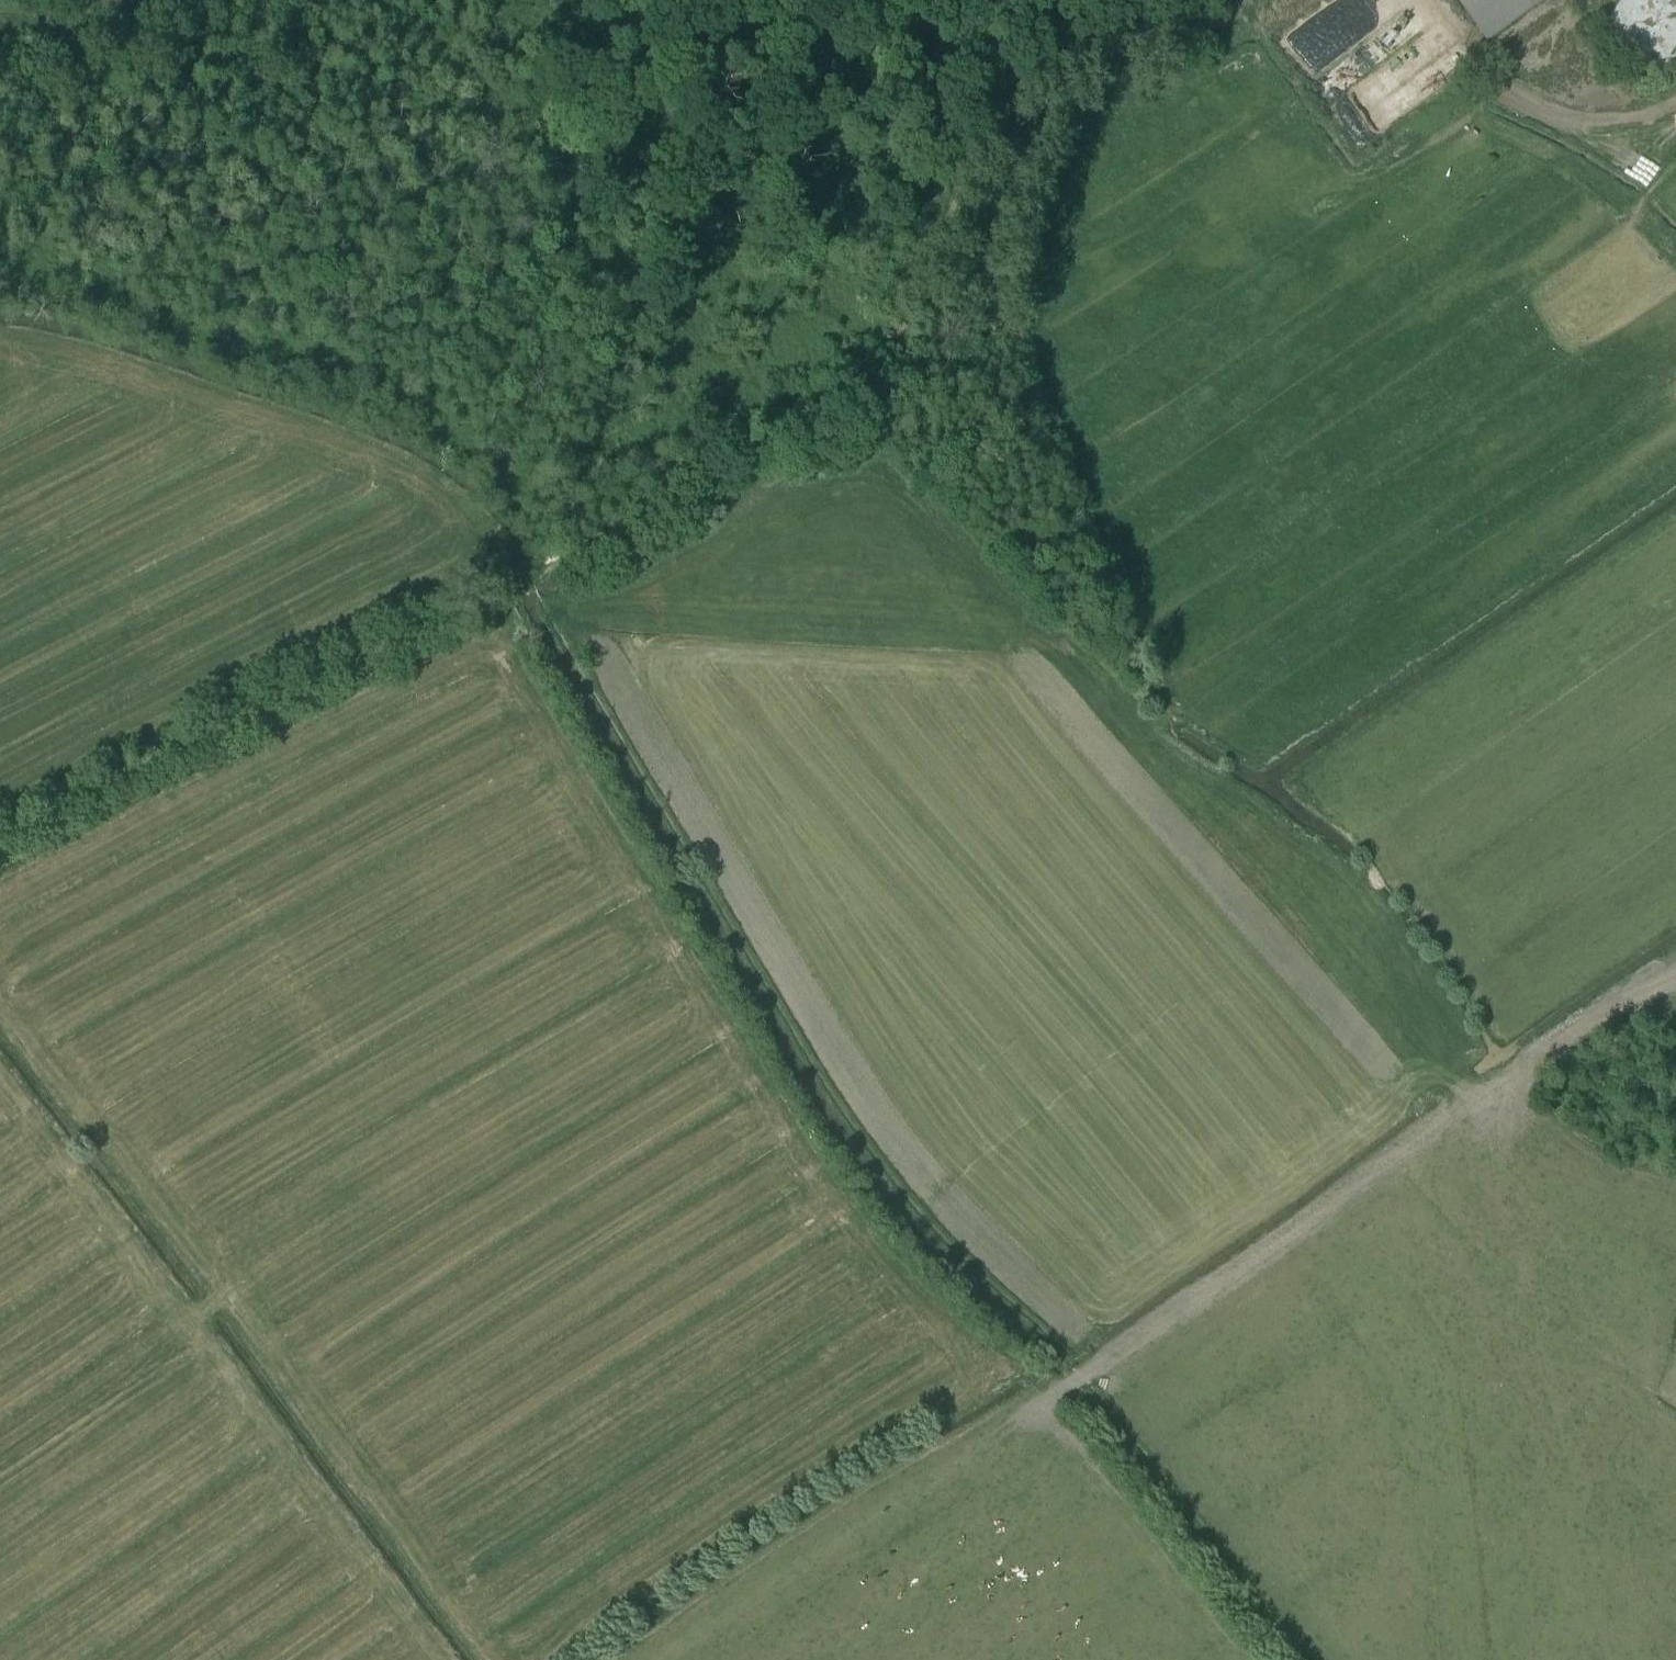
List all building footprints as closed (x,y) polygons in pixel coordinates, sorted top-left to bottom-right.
[(1541,0),(1457,0),(1486,40),(1541,0)]
